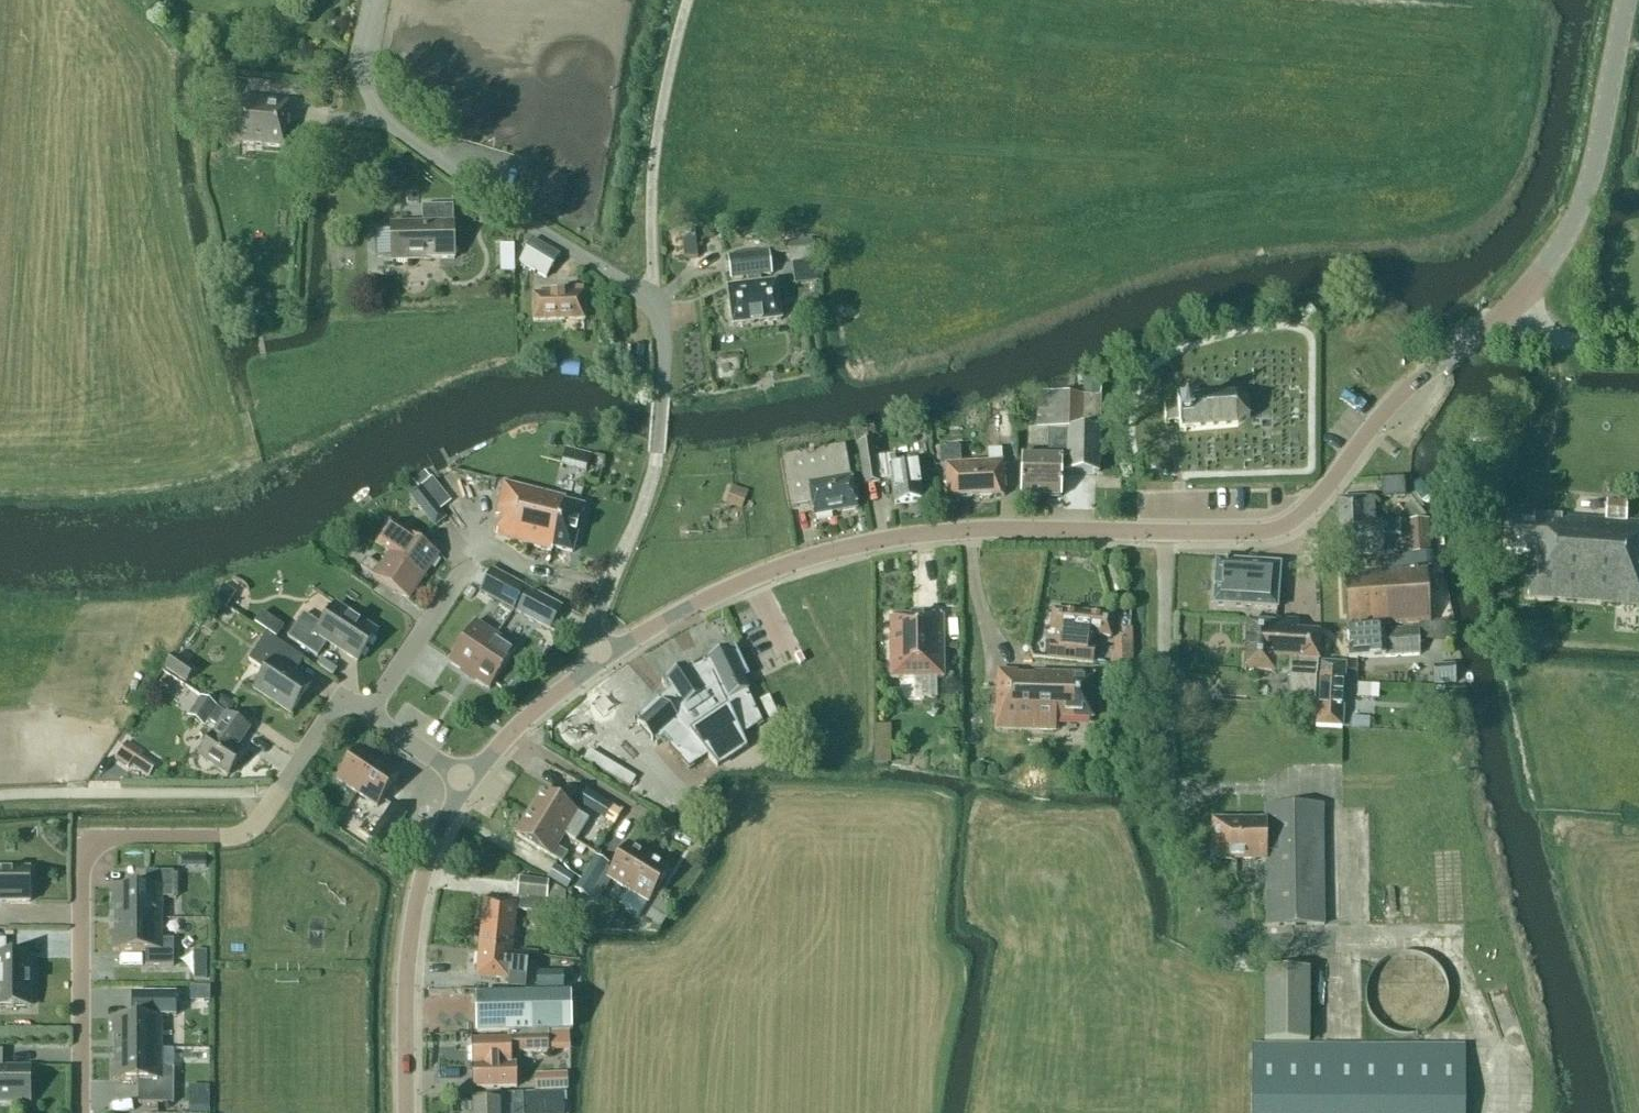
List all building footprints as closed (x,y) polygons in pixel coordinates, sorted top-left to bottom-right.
[(233,100),(235,79),(207,77),(205,97),(233,100)] [(284,148),(288,103),(237,98),(233,143),(284,148)] [(414,260),(413,258),(454,256),(454,222),(453,222),(453,204),(422,205),(422,223),(390,224),(391,261),(414,260)] [(695,230),(681,232),(684,258),(697,256),(695,230)] [(533,239),(519,261),(546,277),(559,255),(533,239)] [(811,240),(788,242),(790,261),(813,259),(811,240)] [(500,245),(500,252),(502,253),(505,255),(514,255),(514,252),(513,245),(500,245)] [(731,279),(747,277),(748,285),(727,288),(732,326),(780,320),(776,282),(761,284),(760,275),(770,274),(768,252),(728,256),(731,279)] [(564,287),(564,292),(533,293),(534,319),(585,318),(584,286),(564,287)] [(818,296),(807,296),(807,308),(818,308),(818,296)] [(1037,392),(1036,428),(1048,428),(1047,459),(1021,458),(1021,468),(1020,495),(1061,496),(1061,472),(1098,472),(1100,394),(1101,380),(1083,379),(1083,393),(1037,392)] [(1234,393),(1176,398),(1177,408),(1163,409),(1164,422),(1178,421),(1179,431),(1237,425),(1250,417),(1249,400),(1234,393)] [(994,410),(994,437),(1012,437),(1012,410),(994,410)] [(601,474),(607,452),(567,441),(561,463),(601,474)] [(876,464),(873,442),(856,443),(859,464),(862,485),(879,483),(879,480),(891,479),(895,503),(922,500),(917,465),(895,467),(895,461),(876,464)] [(782,457),(791,507),(811,503),(813,517),(857,509),(845,446),(782,457)] [(974,463),(945,465),(947,499),(959,498),(962,500),(970,500),(972,497),(979,497),(981,499),(989,499),(992,496),(1004,496),(1002,462),(978,463),(978,458),(973,459),(974,463)] [(424,470),(413,478),(413,479),(414,480),(415,481),(419,487),(430,478),(427,475),(427,474),(424,470)] [(1385,491),(1407,490),(1406,471),(1384,472),(1385,491)] [(421,485),(421,486),(419,487),(420,487),(427,496),(434,504),(435,505),(440,510),(441,509),(452,501),(432,477),(430,478),(421,485)] [(572,552),(584,506),(564,501),(564,498),(504,483),(495,517),(500,518),(496,537),(551,551),(552,547),(572,552)] [(748,491),(736,486),(735,486),(732,485),(725,503),(741,509),(748,491)] [(1340,550),(1350,549),(1351,555),(1384,552),(1383,534),(1395,533),(1400,533),(1400,520),(1375,522),(1373,497),(1337,499),(1340,550)] [(1554,595),(1554,598),(1638,605),(1638,522),(1626,521),(1627,504),(1607,502),(1605,519),(1543,514),(1542,521),(1509,518),(1506,550),(1531,552),(1527,593),(1554,595)] [(433,505),(427,510),(423,513),(435,528),(447,518),(440,510),(435,505),(434,504),(433,505)] [(1410,541),(1406,541),(1406,553),(1429,553),(1428,520),(1409,521),(1410,541)] [(389,553),(424,577),(439,554),(404,531),(390,522),(375,544),(389,553)] [(367,557),(361,566),(374,575),(374,576),(409,599),(424,577),(389,553),(380,566),(367,557)] [(1347,624),(1383,623),(1429,620),(1426,570),(1426,571),(1424,554),(1405,555),(1406,571),(1345,574),(1347,624)] [(1280,565),(1216,561),(1213,605),(1277,609),(1280,565)] [(525,587),(492,569),(480,592),(513,609),(525,587)] [(223,583),(213,598),(226,606),(235,591),(223,583)] [(562,607),(529,589),(517,611),(550,629),(562,607)] [(289,636),(318,655),(328,641),(358,661),(378,631),(337,604),(323,624),(305,612),(289,636)] [(1056,643),(1051,642),(1049,659),(1096,664),(1098,648),(1095,647),(1096,636),(1111,638),(1113,616),(1053,609),(1052,630),(1057,631),(1056,643)] [(255,621),(254,623),(267,632),(276,638),(278,635),(284,627),(262,612),(257,619),(255,621)] [(942,617),(890,618),(890,680),(943,679),(942,617)] [(1319,662),(1320,632),(1297,631),(1298,621),(1276,619),(1275,623),(1246,622),(1243,671),(1289,673),(1288,699),(1317,701),(1319,662)] [(449,661),(469,675),(496,634),(476,620),(449,661)] [(1383,630),(1383,623),(1347,624),(1349,658),(1419,655),(1418,640),(1445,639),(1445,624),(1417,624),(1417,628),(1383,630)] [(292,712),(311,684),(295,673),(305,658),(276,638),(267,632),(249,659),(267,671),(256,687),(292,712)] [(496,634),(469,675),(489,689),(516,649),(496,634)] [(749,692),(751,691),(745,679),(750,677),(736,645),(734,646),(736,649),(732,651),(731,648),(709,658),(711,661),(707,662),(706,659),(704,660),(705,662),(695,666),(692,661),(691,663),(692,665),(689,667),(688,666),(667,678),(669,681),(665,683),(664,680),(662,681),(668,691),(660,698),(659,696),(633,718),(635,720),(637,718),(640,721),(638,723),(653,741),(656,738),(658,741),(656,743),(657,745),(666,738),(671,744),(668,746),(689,769),(708,757),(718,768),(720,766),(718,765),(745,747),(746,748),(748,747),(744,737),(763,725),(749,692)] [(1111,650),(1110,663),(1125,664),(1126,651),(1111,650)] [(186,683),(196,669),(174,654),(164,669),(186,683)] [(1319,662),(1317,701),(1316,725),(1342,727),(1345,664),(1319,662)] [(1439,686),(1457,685),(1456,669),(1438,670),(1439,686)] [(995,728),(1056,731),(1056,718),(1093,720),(1095,675),(1036,673),(1036,675),(1019,675),(1019,671),(998,671),(995,728)] [(1357,698),(1358,698),(1359,698),(1361,698),(1370,698),(1370,684),(1357,684),(1357,698)] [(229,713),(234,704),(220,695),(215,704),(229,713)] [(188,717),(203,727),(208,719),(219,726),(199,756),(229,775),(243,753),(236,749),(249,728),(228,714),(227,714),(202,697),(188,717)] [(1369,717),(1351,717),(1351,719),(1351,728),(1369,728),(1369,717)] [(117,755),(119,756),(120,757),(124,760),(130,764),(134,767),(140,759),(141,756),(144,752),(128,741),(127,740),(122,747),(117,754),(117,755)] [(794,759),(807,755),(802,742),(789,746),(794,759)] [(361,745),(338,778),(358,792),(381,760),(361,745)] [(590,746),(585,756),(633,778),(638,768),(590,746)] [(1115,773),(1116,759),(1099,758),(1098,772),(1115,773)] [(378,807),(400,774),(381,760),(358,792),(378,807)] [(585,795),(579,804),(591,811),(593,808),(599,798),(587,791),(585,795)] [(589,820),(576,813),(577,813),(544,792),(530,814),(563,834),(570,823),(582,830),(589,820)] [(373,824),(386,832),(401,810),(388,801),(373,824)] [(1214,821),(1214,859),(1265,859),(1266,925),(1326,925),(1325,805),(1265,806),(1265,821),(1214,821)] [(550,856),(562,864),(568,854),(556,846),(563,834),(530,814),(517,836),(550,856)] [(628,843),(607,879),(623,888),(644,853),(628,843)] [(670,868),(644,853),(623,888),(648,904),(670,868)] [(194,856),(194,858),(194,868),(206,868),(206,856),(194,856)] [(598,902),(605,890),(596,884),(608,865),(594,857),(575,888),(598,902)] [(554,866),(547,878),(566,890),(573,878),(554,866)] [(29,902),(29,869),(0,869),(0,902),(29,902)] [(173,898),(173,872),(145,871),(145,887),(113,887),(113,917),(160,917),(160,898),(173,898)] [(479,950),(510,953),(512,954),(516,908),(543,911),(543,900),(544,900),(544,898),(564,900),(565,892),(545,881),(519,879),(517,897),(516,903),(484,899),(479,950)] [(657,899),(645,919),(659,928),(671,908),(657,899)] [(160,939),(160,917),(113,917),(113,950),(145,950),(145,966),(173,966),(173,939),(160,939)] [(30,957),(5,957),(5,941),(0,941),(0,1006),(30,1006),(30,957)] [(509,979),(520,980),(522,965),(511,964),(512,954),(510,953),(479,950),(476,976),(509,979)] [(1441,971),(1433,963),(1425,956),(1414,953),(1405,953),(1397,954),(1388,957),(1379,963),(1373,971),(1368,982),(1365,993),(1366,1004),(1370,1014),(1377,1023),(1385,1031),(1393,1034),(1403,1035),(1412,1035),(1417,1034),(1423,1032),(1428,1029),(1434,1025),(1438,1020),(1443,1012),(1447,1002),(1447,991),(1446,982),(1441,971)] [(206,965),(195,965),(195,972),(195,980),(206,980),(206,965)] [(1308,1042),(1309,969),(1264,969),(1264,1042),(1308,1042)] [(562,972),(537,972),(537,990),(562,990),(562,972)] [(476,1033),(567,1029),(567,996),(515,995),(475,995),(476,1033)] [(173,1017),(173,1002),(145,1002),(145,1017),(113,1017),(113,1050),(160,1050),(160,1017),(173,1017)] [(509,1039),(471,1040),(472,1088),(516,1087),(516,1064),(510,1064),(510,1052),(548,1052),(548,1031),(509,1033),(509,1039)] [(1464,1046),(1252,1045),(1252,1112),(1464,1112),(1464,1046)] [(30,1068),(2,1068),(2,1050),(0,1050),(0,1101),(30,1101),(30,1068)] [(138,1080),(138,1102),(173,1102),(173,1065),(160,1065),(160,1050),(113,1050),(113,1080),(138,1080)] [(567,1073),(535,1074),(536,1092),(568,1090),(567,1073)] [(191,1086),(188,1086),(188,1112),(209,1112),(209,1086),(191,1086)] [(515,1093),(487,1095),(488,1104),(473,1104),(474,1112),(499,1112),(499,1107),(515,1107),(515,1093)] [(520,1106),(532,1105),(532,1104),(557,1102),(557,1093),(532,1094),(532,1093),(520,1094),(520,1106)]
